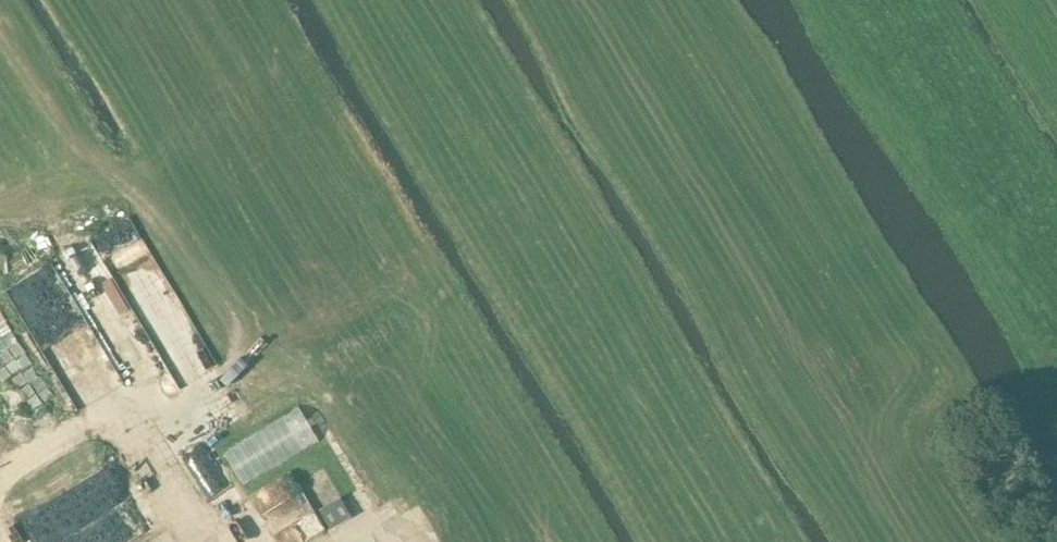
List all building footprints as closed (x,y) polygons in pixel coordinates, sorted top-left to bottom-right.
[(122,410),(52,293),(11,317),(81,434),(122,410)] [(164,336),(133,356),(197,458),(228,439),(164,336)] [(356,493),(349,497),(354,504),(360,500),(356,493)] [(339,498),(319,510),(331,529),(351,516),(339,498)]
